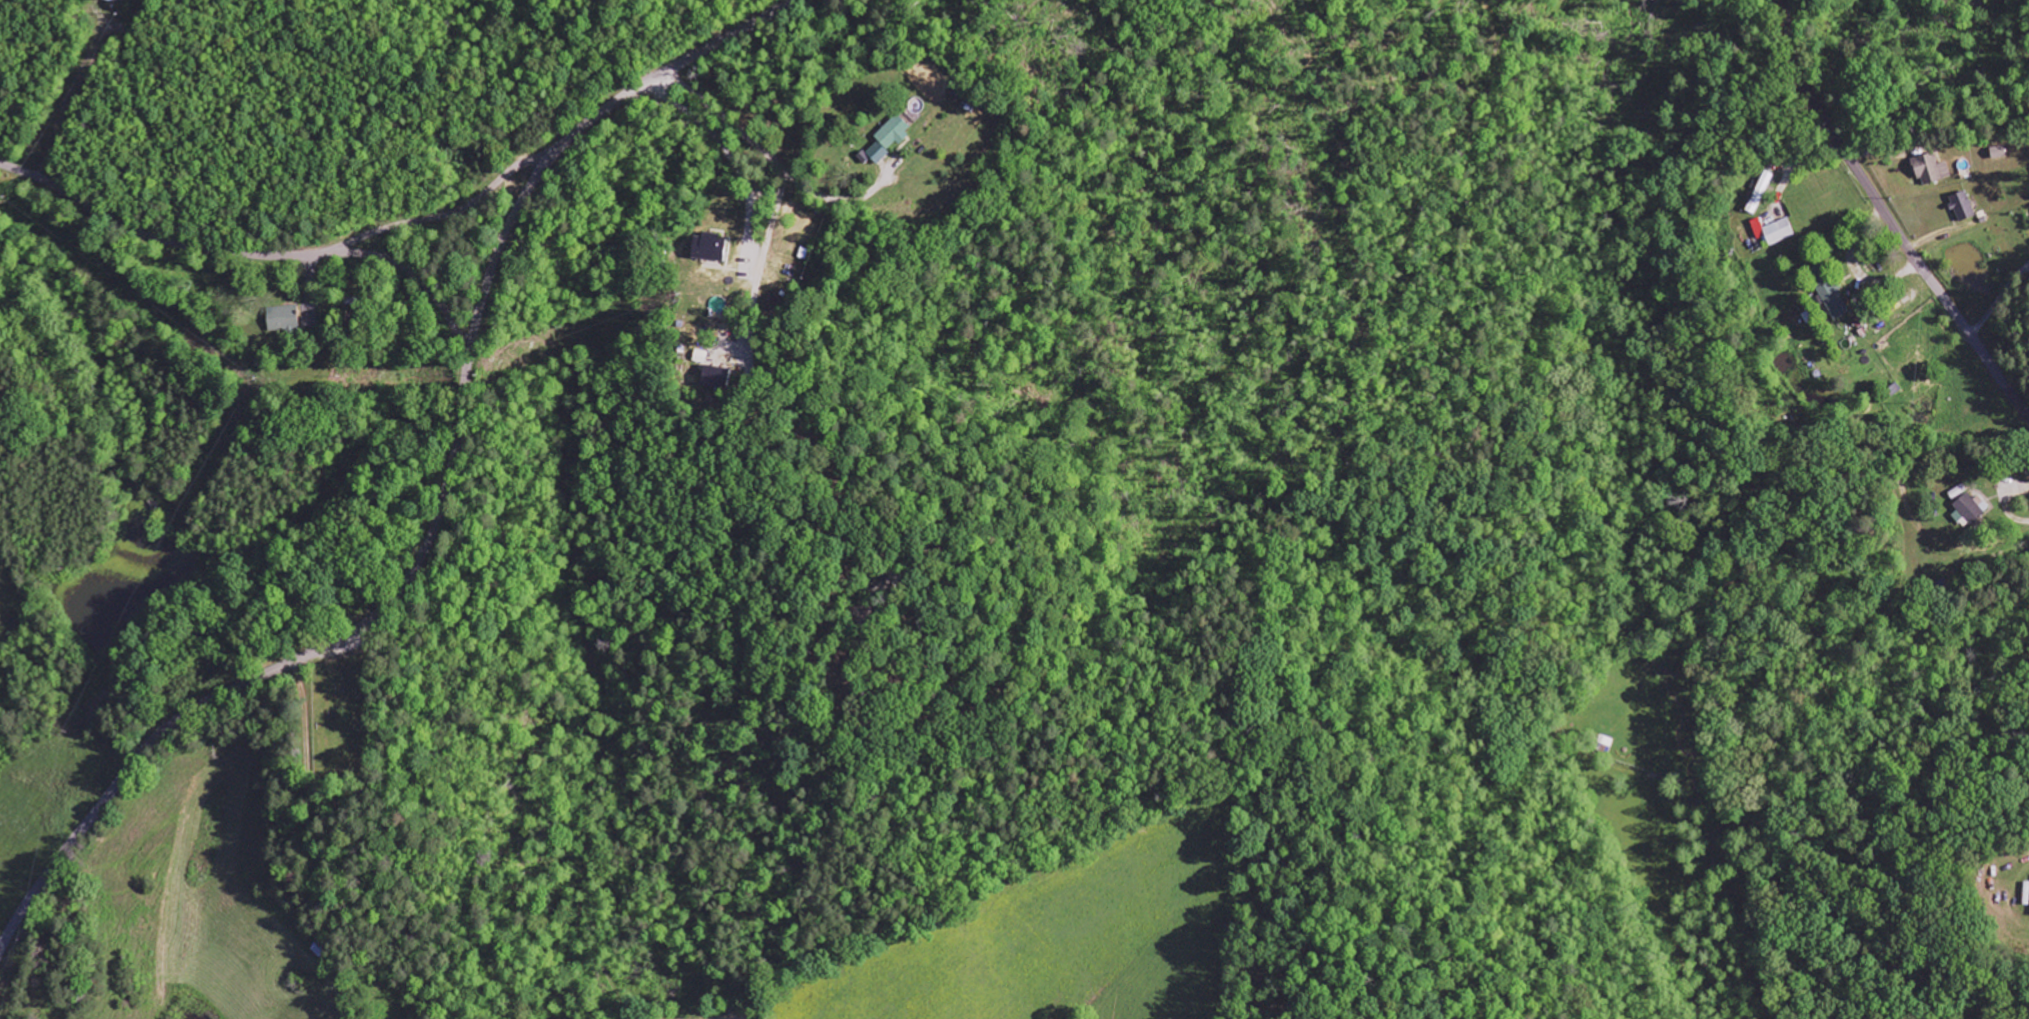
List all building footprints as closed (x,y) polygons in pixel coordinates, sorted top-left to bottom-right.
[(898,144),(912,129),(897,113),(874,137),(888,150),(896,142),(898,144)] [(871,159),(877,165),(889,154),(877,141),(858,158),(864,165),(871,159)] [(1947,162),(1937,164),(1935,153),(1913,158),(1919,185),(1951,178),(1947,162)] [(1747,211),(1756,214),(1773,174),(1764,170),(1747,211)] [(1959,222),(1976,216),(1966,191),(1950,197),(1959,222)] [(1764,227),(1760,218),(1750,222),(1757,239),(1766,236),(1770,246),(1795,236),(1788,218),(1764,227)] [(693,236),(690,258),(723,263),(726,241),(718,239),(718,235),(702,232),(701,238),(693,236)] [(1835,278),(1817,287),(1833,321),(1851,313),(1835,278)] [(299,331),(298,306),(267,307),(268,332),(299,331)] [(730,370),(704,365),(700,386),(726,390),(730,370)] [(1974,500),(1968,493),(1953,505),(1971,525),(1990,509),(1979,496),(1974,500)]
